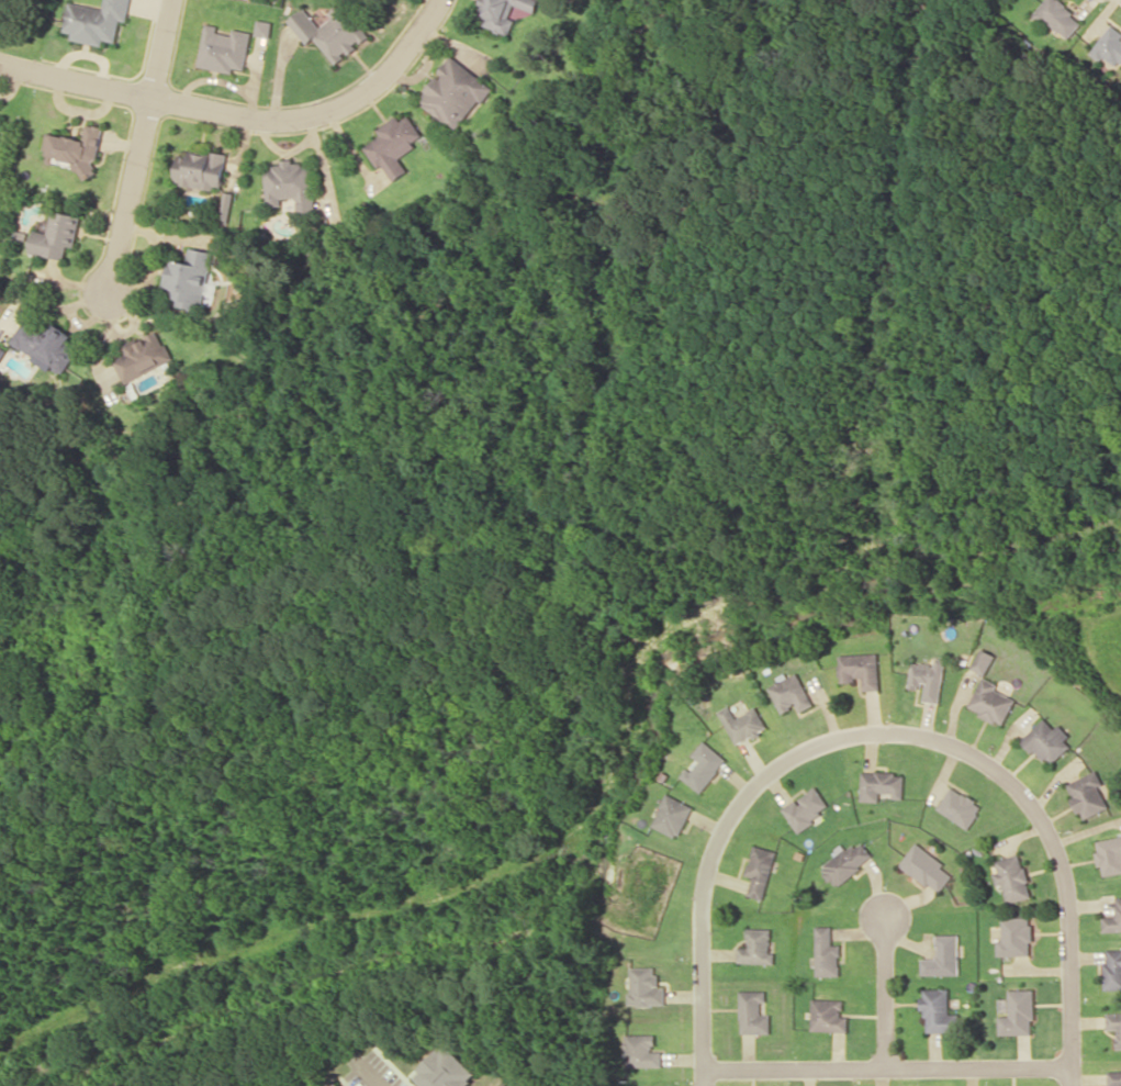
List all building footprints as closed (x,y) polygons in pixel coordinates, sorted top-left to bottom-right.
[(63,31),(71,32),(70,39),(102,45),(103,39),(115,41),(119,19),(126,20),(130,0),(104,0),(102,8),(68,2),(63,31)] [(476,22),(510,35),(515,20),(510,17),(515,4),(535,12),(540,0),(485,0),(476,22)] [(1083,21),(1059,0),(1045,0),(1034,12),(1066,40),(1083,21)] [(288,20),(307,44),(315,38),(336,64),(360,45),(359,44),(366,38),(341,7),(318,24),(305,7),(288,20)] [(273,21),(259,19),(256,35),(271,37),(273,21)] [(197,66),(233,72),(234,67),(246,69),(252,31),(233,28),(232,34),(217,31),(218,25),(205,22),(197,66)] [(1106,26),(1092,53),(1116,66),(1118,61),(1120,62),(1120,34),(1106,26)] [(458,130),(492,87),(451,55),(439,71),(441,72),(420,100),(458,130)] [(379,130),(382,135),(365,146),(379,167),(384,164),(395,180),(409,171),(399,155),(425,138),(407,111),(379,130)] [(83,139),(47,132),(43,150),(48,151),(46,163),(94,173),(103,126),(86,123),(83,139)] [(222,186),(229,155),(190,147),(188,158),(179,155),(173,181),(213,190),(215,184),(222,186)] [(267,206),(282,205),(281,198),(297,197),(298,214),(317,213),(314,160),(281,162),(281,166),(265,167),(267,206)] [(221,220),(231,221),(234,192),(224,191),(221,220)] [(33,230),(30,253),(66,258),(68,245),(76,246),(81,214),(52,210),(48,232),(33,230)] [(175,304),(205,309),(214,251),(190,247),(188,261),(169,258),(163,295),(176,297),(175,304)] [(11,342),(65,373),(78,348),(69,343),(74,334),(55,323),(49,334),(24,319),(11,342)] [(116,358),(126,381),(174,360),(160,329),(123,345),(127,354),(116,358)] [(996,655),(982,647),(971,667),(985,675),(996,655)] [(839,654),(840,680),(863,679),(863,690),(881,689),(879,653),(839,654)] [(946,658),(935,656),(934,664),(912,661),(908,687),(923,690),(921,700),(939,703),(946,658)] [(780,713),(797,706),(799,711),(813,706),(800,673),(769,684),(780,713)] [(999,683),(982,676),(968,709),(1004,724),(1016,698),(996,690),(999,683)] [(757,706),(736,716),(731,705),(719,710),(736,744),(768,729),(757,706)] [(1073,743),(1057,726),(1055,728),(1044,717),(1022,738),(1048,766),(1073,743)] [(692,754),(697,759),(682,777),(700,792),(728,759),(705,740),(692,754)] [(1081,819),(1108,807),(1099,785),(1103,784),(1097,770),(1066,784),(1081,819)] [(903,798),(904,772),(862,771),(861,800),(879,801),(880,792),(892,793),(891,798),(903,798)] [(983,805),(951,785),(937,809),(968,828),(983,805)] [(782,808),(797,830),(830,808),(815,786),(782,808)] [(693,806),(666,793),(651,825),(677,838),(693,806)] [(1095,839),(1100,875),(1120,872),(1120,835),(1095,839)] [(834,885),(875,859),(862,839),(821,865),(834,885)] [(952,874),(942,867),(945,862),(916,842),(899,865),(938,893),(952,874)] [(748,894),(764,899),(777,850),(753,844),(745,875),(752,876),(748,894)] [(1006,903),(1031,897),(1021,854),(994,860),(996,871),(993,872),(996,886),(1002,885),(1006,903)] [(1102,931),(1120,931),(1120,896),(1113,896),(1114,915),(1101,916),(1102,931)] [(1001,916),(1002,939),(996,939),(997,955),(1031,955),(1030,916),(1001,916)] [(816,976),(840,975),(840,944),(832,944),(832,925),(815,926),(816,976)] [(774,963),(774,952),(770,952),(771,928),(747,927),(747,947),(737,947),(737,962),(774,963)] [(958,975),(959,934),(936,934),(935,958),(921,958),(921,974),(958,975)] [(1120,989),(1120,949),(1106,950),(1106,961),(1102,961),(1102,989),(1120,989)] [(657,966),(629,966),(629,1005),(665,1005),(665,987),(657,986),(657,966)] [(959,1013),(949,1013),(949,988),(923,988),(924,1032),(959,1031),(959,1013)] [(1032,989),(1008,989),(1008,998),(999,998),(999,1014),(998,1014),(998,1034),(1033,1033),(1032,989)] [(770,1033),(770,1013),(761,1013),(761,1002),(766,1002),(766,990),(740,990),(739,1033),(770,1033)] [(847,1031),(848,1016),(843,1016),(843,999),(812,999),(811,1031),(847,1031)] [(1106,1029),(1115,1029),(1115,1048),(1120,1048),(1120,1012),(1106,1012),(1106,1029)] [(662,1066),(662,1049),(656,1049),(655,1034),(625,1034),(626,1067),(662,1066)] [(477,1075),(447,1043),(413,1075),(424,1085),(465,1085),(477,1075)] [(1107,1071),(1107,1085),(1114,1085),(1120,1085),(1120,1070),(1107,1071)]
